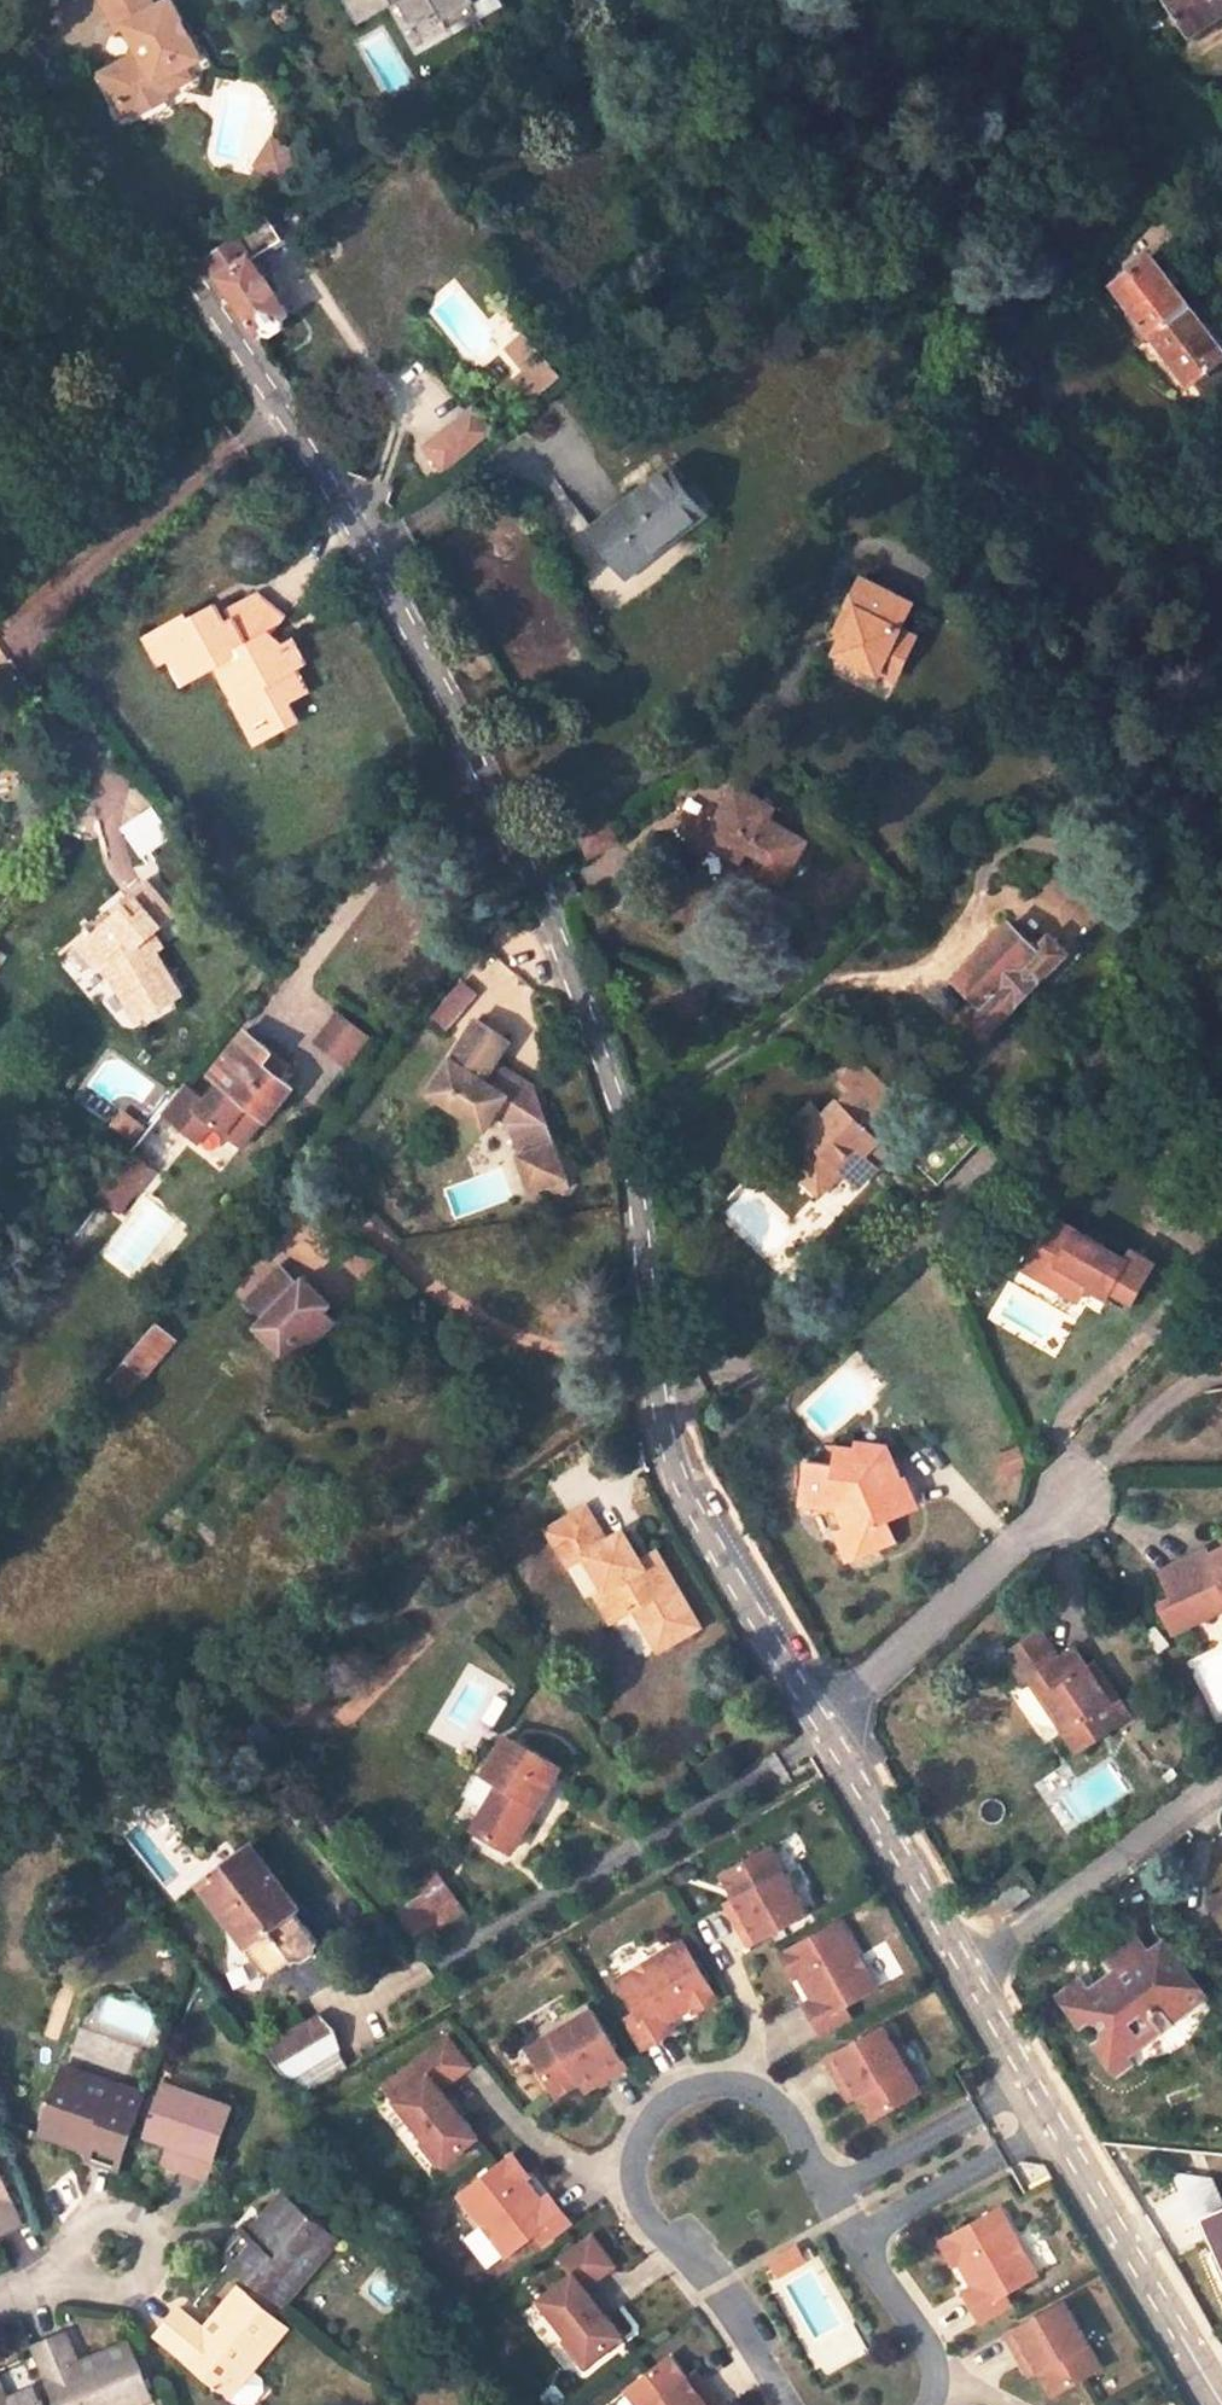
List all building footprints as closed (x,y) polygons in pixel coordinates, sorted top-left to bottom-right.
[(175,87),(179,77),(203,66),(175,5),(158,14),(151,0),(105,0),(120,32),(129,28),(136,44),(134,44),(132,46),(131,48),(130,49),(129,51),(129,54),(129,56),(129,58),(130,60),(131,62),(101,77),(115,105),(128,109),(175,87)] [(360,20),(397,0),(349,0),(360,20)] [(419,20),(441,8),(449,22),(490,0),(407,0),(419,20)] [(1190,36),(1221,17),(1221,0),(1169,0),(1190,36)] [(175,87),(128,109),(115,105),(122,120),(178,94),(175,87)] [(273,180),(290,153),(268,139),(251,167),(273,180)] [(257,337),(290,315),(237,236),(203,258),(210,267),(219,279),(257,337)] [(1189,306),(1151,257),(1114,286),(1152,336),(1189,306)] [(1190,385),(1221,362),(1221,349),(1189,306),(1152,336),(1190,385)] [(541,398),(506,354),(487,370),(508,396),(499,403),(513,420),(541,398)] [(494,434),(475,410),(426,448),(444,472),(494,434)] [(707,514),(672,469),(591,532),(626,577),(707,514)] [(915,604),(863,580),(841,625),(850,629),(837,654),(881,675),(889,659),(905,666),(919,637),(903,629),(915,604)] [(273,653),(266,642),(272,633),(283,616),(258,595),(226,611),(231,620),(224,624),(216,608),(188,622),(186,618),(146,638),(160,664),(169,659),(182,684),(215,667),(234,701),(240,698),(263,741),(296,723),(287,705),(307,692),(295,669),(303,666),(291,643),(286,646),(273,653)] [(286,646),(272,633),(266,642),(273,653),(286,646)] [(905,666),(889,659),(881,675),(897,683),(905,666)] [(263,741),(240,698),(234,701),(229,704),(252,746),(263,741)] [(738,788),(707,842),(743,862),(750,851),(770,863),(763,873),(785,886),(809,844),(769,818),(775,808),(738,788)] [(121,831),(102,835),(111,882),(158,874),(153,846),(158,845),(152,814),(119,820),(121,831)] [(573,831),(587,858),(614,844),(600,817),(573,831)] [(108,914),(73,944),(96,970),(102,965),(136,1023),(183,997),(158,951),(151,938),(157,933),(178,916),(149,880),(122,902),(125,907),(111,918),(108,914)] [(122,902),(108,914),(111,918),(125,907),(122,902)] [(1009,926),(958,980),(983,1005),(968,1020),(987,1038),(1068,954),(1050,936),(1035,951),(1009,926)] [(165,947),(157,933),(151,938),(158,951),(165,947)] [(457,982),(432,1021),(449,1032),(474,992),(457,982)] [(483,1011),(428,1079),(479,1121),(491,1107),(510,1122),(540,1112),(532,1086),(496,1057),(513,1036),(483,1011)] [(345,1019),(318,1043),(346,1066),(369,1038),(345,1019)] [(277,1077),(263,1065),(273,1052),(244,1030),(209,1075),(219,1082),(204,1102),(183,1085),(160,1115),(195,1143),(210,1124),(239,1147),(262,1118),(265,1120),(291,1088),(277,1077)] [(287,1064),(273,1052),(263,1065),(277,1077),(287,1064)] [(854,1186),(874,1165),(864,1155),(879,1139),(892,1125),(878,1112),(894,1095),(860,1063),(842,1081),(852,1089),(839,1102),(837,1101),(822,1117),(809,1103),(790,1122),(801,1134),(780,1156),(821,1194),(841,1173),(854,1186)] [(510,1122),(506,1123),(517,1154),(551,1142),(540,1112),(510,1122)] [(874,1165),(889,1148),(879,1139),(864,1155),(874,1165)] [(551,1142),(517,1154),(529,1188),(550,1181),(553,1191),(567,1186),(551,1142)] [(128,1154),(107,1180),(129,1197),(150,1170),(128,1154)] [(107,1180),(95,1196),(117,1213),(129,1197),(107,1180)] [(1129,1262),(1053,1220),(1024,1269),(1081,1302),(1091,1286),(1109,1296),(1113,1290),(1134,1302),(1156,1268),(1133,1255),(1129,1262)] [(297,1284),(280,1268),(244,1304),(262,1321),(256,1327),(284,1355),(290,1348),(300,1358),(335,1322),(324,1312),(331,1305),(303,1278),(297,1284)] [(142,1379),(176,1340),(158,1325),(126,1363),(142,1379)] [(894,1461),(888,1447),(860,1443),(859,1451),(840,1448),(837,1466),(809,1462),(803,1506),(839,1511),(848,1531),(858,1557),(896,1542),(887,1520),(919,1506),(908,1479),(893,1485),(886,1470),(894,1461)] [(640,1566),(622,1535),(605,1545),(583,1509),(543,1533),(565,1569),(582,1559),(603,1594),(595,1599),(610,1626),(635,1613),(658,1654),(700,1630),(660,1563),(644,1573),(640,1566)] [(849,1561),(858,1557),(848,1531),(838,1536),(849,1561)] [(1220,1573),(1210,1554),(1165,1575),(1179,1605),(1186,1602),(1199,1595),(1209,1617),(1221,1611),(1221,1572),(1220,1573)] [(644,1573),(660,1563),(660,1562),(657,1556),(640,1566),(644,1573)] [(1186,1602),(1196,1623),(1209,1617),(1199,1595),(1186,1602)] [(1033,1679),(1083,1753),(1132,1718),(1127,1710),(1121,1714),(1103,1689),(1076,1649),(1061,1659),(1042,1631),(1006,1656),(1026,1684),(1033,1679)] [(1103,1689),(1121,1714),(1127,1710),(1110,1684),(1103,1689)] [(514,1853),(561,1771),(507,1739),(485,1776),(500,1786),(475,1831),(514,1853)] [(471,1819),(490,1786),(475,1778),(457,1810),(471,1819)] [(806,1913),(770,1848),(722,1875),(736,1899),(732,1901),(739,1914),(733,1917),(749,1945),(806,1913)] [(298,1910),(253,1849),(203,1887),(248,1947),(246,1950),(268,1979),(298,1958),(301,1960),(303,1960),(307,1960),(309,1960),(312,1958),(314,1955),(315,1953),(316,1950),(316,1947),(316,1944),(318,1942),(296,1911),(298,1910)] [(421,1939),(463,1912),(444,1881),(401,1908),(421,1939)] [(1008,1916),(1034,1897),(1023,1881),(997,1900),(1008,1916)] [(1211,1904),(1221,1918),(1221,1895),(1211,1904)] [(876,1989),(839,1923),(781,1956),(794,1978),(799,1976),(809,1994),(813,1992),(817,1999),(804,2006),(821,2035),(850,2018),(844,2007),(876,1989)] [(1124,1969),(1133,1962),(1139,1970),(1153,1958),(1135,1934),(1112,1952),(1124,1969)] [(625,2022),(643,2051),(672,2034),(665,2022),(671,2018),(673,2021),(691,2010),(695,2015),(717,2002),(682,1945),(617,1984),(636,2015),(625,2022)] [(1124,1979),(1113,1988),(1109,1981),(1092,1994),(1079,2004),(1092,2022),(1099,2017),(1122,2048),(1109,2058),(1122,2074),(1134,2064),(1130,2058),(1166,2028),(1158,2018),(1157,2013),(1158,2010),(1162,2008),(1166,2008),(1168,2009),(1175,2018),(1194,2002),(1182,1986),(1193,1977),(1170,1946),(1153,1958),(1139,1970),(1133,1962),(1124,1969),(1119,1973),(1124,1979)] [(1208,1997),(1193,1977),(1182,1986),(1194,2002),(1197,2005),(1208,1997)] [(1083,1983),(1063,1998),(1072,2009),(1079,2004),(1092,1994),(1083,1983)] [(1122,2048),(1099,2017),(1092,2022),(1079,2004),(1072,2009),(1109,2058),(1122,2048)] [(588,2008),(525,2048),(556,2098),(580,2084),(582,2087),(594,2080),(598,2086),(625,2069),(588,2008)] [(266,2052),(303,2100),(350,2071),(320,2021),(266,2052)] [(884,2027),(825,2059),(842,2088),(847,2085),(854,2098),(858,2096),(871,2120),(887,2112),(920,2094),(884,2027)] [(426,2079),(394,2104),(423,2142),(418,2146),(437,2170),(476,2140),(458,2117),(447,2103),(439,2093),(469,2070),(445,2040),(415,2064),(426,2079)] [(120,2088),(63,2067),(57,2082),(115,2103),(120,2088)] [(119,2170),(144,2097),(120,2088),(115,2103),(57,2082),(43,2123),(92,2140),(88,2153),(86,2159),(119,2170)] [(188,2091),(163,2082),(159,2095),(183,2104),(188,2091)] [(848,2101),(854,2098),(847,2085),(842,2088),(848,2101)] [(204,2182),(230,2106),(188,2091),(183,2104),(159,2095),(145,2137),(169,2146),(181,2150),(173,2172),(204,2182)] [(450,2101),(447,2103),(458,2117),(461,2115),(450,2101)] [(92,2140),(43,2123),(39,2136),(88,2153),(92,2140)] [(169,2146),(161,2167),(173,2172),(181,2150),(169,2146)] [(511,2158),(458,2199),(504,2260),(533,2237),(541,2247),(568,2226),(544,2197),(544,2198),(533,2207),(530,2203),(536,2199),(523,2182),(527,2179),(511,2158)] [(0,2177),(0,2235),(20,2226),(0,2177)] [(257,2244),(291,2203),(282,2196),(247,2237),(257,2244)] [(284,2279),(324,2231),(291,2203),(257,2244),(247,2237),(240,2232),(221,2259),(282,2309),(298,2290),(284,2279)] [(997,2211),(940,2244),(952,2267),(958,2264),(968,2282),(972,2281),(975,2287),(962,2294),(979,2324),(1009,2306),(1003,2295),(1035,2277),(997,2211)] [(1205,2222),(1208,2230),(1216,2226),(1221,2237),(1216,2239),(1221,2253),(1221,2214),(1205,2222)] [(324,2231),(284,2279),(298,2290),(337,2242),(324,2231)] [(613,2269),(590,2240),(559,2263),(570,2278),(538,2303),(567,2341),(562,2345),(581,2369),(620,2339),(602,2316),(591,2303),(583,2292),(613,2269)] [(215,2340),(248,2298),(237,2290),(203,2331),(215,2340)] [(248,2298),(215,2340),(203,2331),(179,2310),(156,2339),(230,2399),(287,2330),(248,2298)] [(602,2316),(605,2314),(594,2301),(591,2303),(602,2316)] [(1062,2304),(1005,2337),(1020,2365),(1027,2362),(1034,2374),(1037,2372),(1051,2397),(1098,2369),(1062,2304)] [(83,2376),(78,2364),(66,2336),(32,2350),(56,2404),(144,2404),(152,2402),(133,2357),(83,2376)] [(127,2343),(78,2364),(83,2376),(133,2357),(127,2343)] [(625,2393),(634,2404),(716,2404),(702,2387),(697,2391),(688,2380),(685,2382),(668,2360),(625,2393)] [(1034,2374),(1027,2362),(1020,2365),(1028,2378),(1034,2374)] [(688,2380),(697,2391),(702,2387),(694,2376),(688,2380)] [(8,2400),(0,2381),(0,2403),(8,2400)] [(33,2390),(8,2400),(0,2403),(0,2404),(39,2404),(33,2390)]
